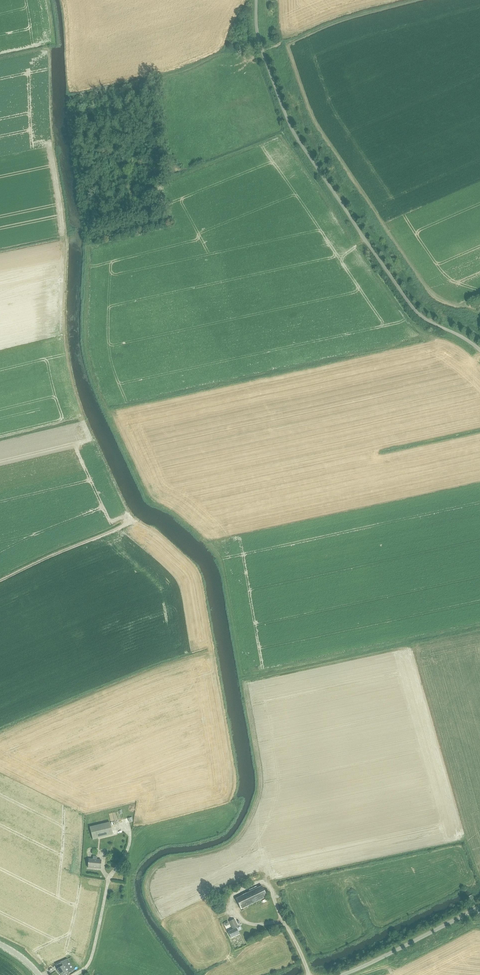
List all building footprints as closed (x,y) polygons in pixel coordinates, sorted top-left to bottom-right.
[(110,822),(90,827),(93,840),(113,835),(110,822)] [(89,865),(88,868),(100,869),(101,860),(96,860),(97,857),(93,856),(93,860),(89,859),(89,860),(89,865)] [(241,910),(267,898),(261,886),(236,898),(241,910)] [(233,930),(228,932),(231,938),(239,934),(236,927),(238,926),(235,919),(229,922),(233,930)] [(56,964),(59,969),(58,969),(60,972),(59,973),(61,974),(62,974),(70,974),(68,973),(72,971),(67,963),(68,963),(66,959),(56,964)]
